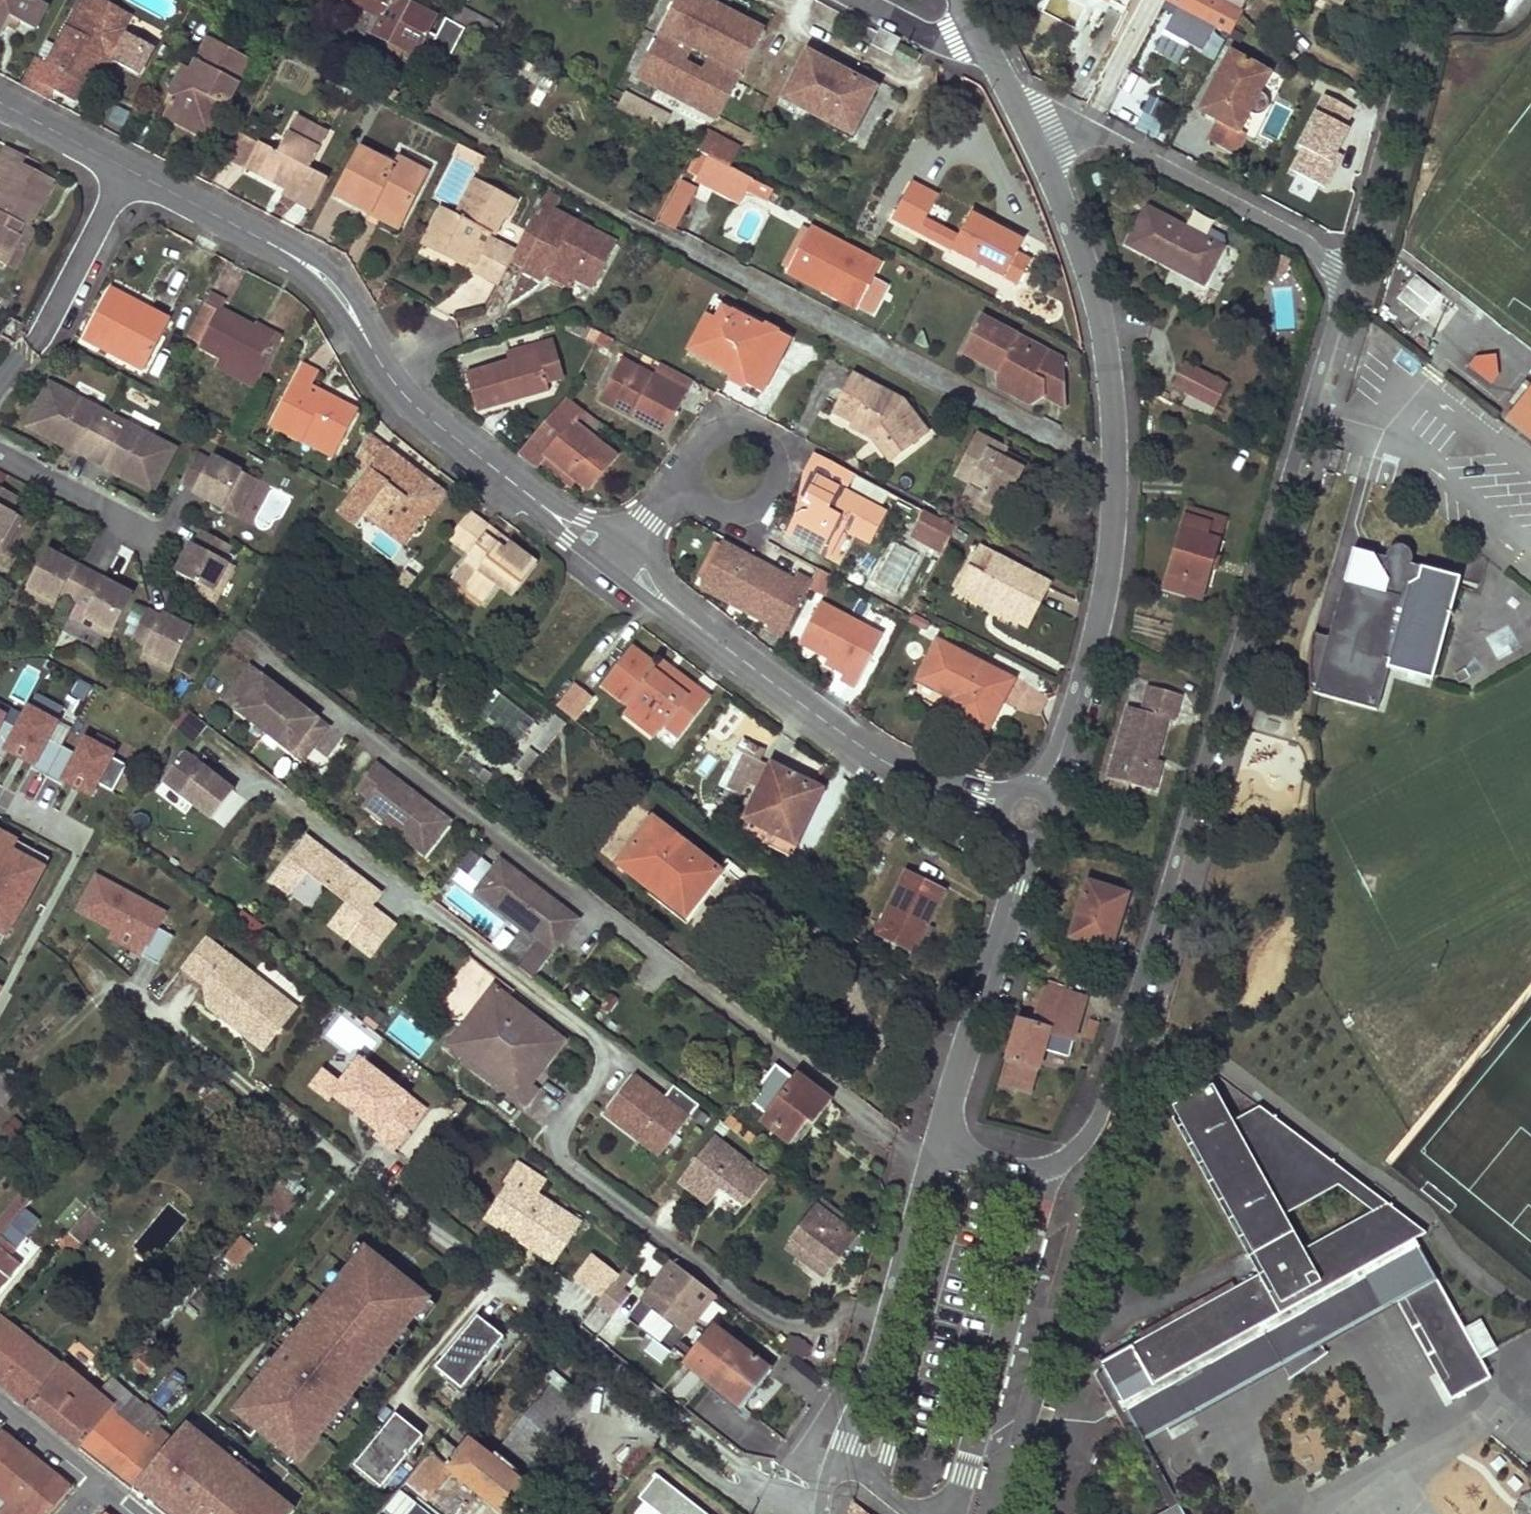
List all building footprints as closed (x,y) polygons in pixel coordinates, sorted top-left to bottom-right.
[(2,36),(7,27),(11,18),(19,22),(33,30),(47,5),(38,0),(0,0),(0,35),(2,36)] [(110,4),(103,0),(82,0),(59,44),(61,45),(51,65),(36,58),(21,86),(46,99),(51,89),(73,101),(76,96),(74,93),(75,92),(76,95),(82,82),(101,46),(110,50),(132,62),(147,34),(124,23),(129,14),(110,4)] [(366,12),(372,0),(342,0),(366,12)] [(366,12),(380,19),(389,0),(372,0),(366,12)] [(402,0),(389,0),(380,19),(373,33),(375,34),(404,50),(416,56),(435,18),(402,0)] [(705,0),(677,0),(636,77),(718,119),(765,31),(705,0)] [(1132,0),(1106,0),(1126,11),(1132,0)] [(1186,10),(1191,0),(1167,0),(1186,10)] [(1241,13),(1216,0),(1198,0),(1196,2),(1192,0),(1191,0),(1186,10),(1230,33),(1241,13)] [(1241,13),(1248,0),(1216,0),(1241,13)] [(1497,4),(1510,13),(1519,0),(1500,0),(1497,4)] [(486,38),(493,25),(460,7),(454,21),(486,38)] [(11,18),(7,27),(14,31),(19,22),(11,18)] [(873,45),(893,56),(900,40),(881,30),(873,45)] [(404,50),(375,34),(369,44),(399,60),(404,50)] [(250,60),(208,38),(190,71),(194,73),(188,86),(185,84),(180,82),(164,115),(199,134),(208,116),(219,122),(250,60)] [(91,87),(110,50),(101,46),(82,82),(91,87)] [(1259,92),(1269,74),(1231,53),(1201,111),(1219,121),(1208,140),(1233,154),(1244,134),(1239,131),(1248,112),(1249,111),(1259,92)] [(785,98),(852,133),(864,110),(855,106),(866,84),(808,54),(785,98)] [(190,71),(185,84),(188,86),(194,73),(190,71)] [(875,89),(866,84),(855,106),(864,110),(875,89)] [(1263,95),(1259,92),(1249,111),(1253,114),(1256,115),(1260,115),(1263,114),(1266,112),(1268,109),(1269,105),(1268,101),(1266,98),(1263,95)] [(619,110),(627,95),(623,93),(615,108),(619,110)] [(627,95),(619,110),(659,131),(667,116),(627,95)] [(1353,111),(1326,96),(1299,147),(1304,150),(1292,171),(1325,188),(1341,156),(1336,153),(1348,129),(1344,127),(1353,111)] [(219,122),(208,116),(199,134),(210,140),(212,140),(215,140),(224,124),(219,122)] [(312,210),(328,179),(309,169),(327,134),(296,118),(278,153),(259,143),(247,168),(278,184),(282,177),(290,181),(286,188),(282,194),(312,210)] [(711,158),(730,168),(740,149),(708,132),(698,152),(711,158)] [(247,168),(259,143),(240,133),(227,158),(247,168)] [(455,156),(463,152),(465,148),(458,144),(452,155),(455,156)] [(5,146),(0,156),(0,263),(4,265),(19,235),(17,234),(22,224),(29,228),(54,180),(23,164),(26,157),(5,146)] [(487,159),(465,148),(463,152),(455,156),(481,170),(487,159)] [(398,158),(393,166),(361,149),(337,196),(371,213),(375,205),(403,220),(427,174),(398,158)] [(711,158),(698,152),(688,172),(700,179),(711,158)] [(751,179),(730,168),(711,158),(700,179),(699,181),(739,202),(745,190),(751,179)] [(278,184),(286,188),(290,181),(282,177),(278,184)] [(758,183),(751,179),(745,190),(753,194),(758,183)] [(476,180),(457,215),(443,208),(427,237),(448,248),(444,257),(463,267),(464,266),(466,261),(475,265),(473,270),(499,284),(511,260),(515,253),(490,240),(492,235),(494,236),(503,219),(505,220),(515,200),(476,180)] [(939,195),(913,182),(893,220),(919,234),(927,219),(939,195)] [(774,191),(758,183),(753,194),(768,202),(774,191)] [(539,207),(553,214),(554,212),(561,198),(547,191),(539,207)] [(686,203),(675,197),(665,216),(676,222),(686,203)] [(371,213),(399,228),(403,220),(375,205),(371,213)] [(576,278),(594,288),(617,244),(554,212),(553,214),(539,207),(515,253),(511,260),(525,267),(523,271),(543,281),(547,275),(551,266),(576,278)] [(1129,244),(1204,284),(1223,248),(1147,209),(1129,244)] [(1024,240),(972,213),(959,236),(952,251),(1017,286),(1025,271),(1011,264),(1018,252),(1024,240)] [(676,222),(665,216),(661,222),(673,228),(676,222)] [(959,236),(927,219),(919,234),(952,251),(959,236)] [(15,270),(35,231),(29,228),(22,224),(17,234),(19,235),(4,265),(15,270)] [(792,270),(811,233),(804,229),(785,266),(792,270)] [(790,273),(857,308),(872,277),(879,264),(813,229),(811,233),(792,270),(790,273)] [(444,257),(448,248),(427,237),(423,246),(444,257)] [(1031,259),(1018,252),(1011,264),(1025,271),(1031,259)] [(466,261),(464,266),(473,270),(475,265),(466,261)] [(1286,266),(1274,261),(1270,271),(1281,276),(1286,266)] [(576,278),(551,266),(547,275),(571,288),(576,278)] [(1139,268),(1130,269),(1131,281),(1141,279),(1139,268)] [(888,285),(872,277),(857,308),(872,316),(888,285)] [(123,296),(110,289),(106,297),(119,304),(123,296)] [(226,300),(211,293),(188,338),(201,344),(199,346),(223,358),(259,378),(261,379),(280,341),(262,331),(261,335),(255,332),(256,328),(221,309),(226,300)] [(85,338),(145,370),(170,320),(123,296),(119,304),(106,297),(85,338)] [(722,307),(717,319),(725,323),(730,311),(722,307)] [(762,393),(790,339),(764,325),(763,328),(730,311),(725,323),(717,319),(708,314),(689,350),(733,373),(745,379),(742,384),(747,386),(747,385),(762,393)] [(980,317),(961,352),(997,372),(1010,378),(1012,388),(1017,391),(1014,396),(1031,405),(1047,396),(1065,406),(1064,361),(1044,351),(1033,351),(1026,348),(1020,338),(980,317)] [(282,337),(258,324),(256,328),(255,332),(261,335),(262,331),(280,341),(282,337)] [(615,339),(602,333),(596,344),(609,351),(615,339)] [(1044,351),(1020,338),(1026,348),(1033,351),(1044,351)] [(561,380),(550,341),(509,352),(511,360),(538,352),(547,384),(561,380)] [(519,400),(549,391),(547,384),(538,352),(511,360),(466,373),(478,412),(514,401),(512,397),(518,395),(519,400)] [(259,378),(223,358),(217,369),(254,388),(259,378)] [(1477,360),(1471,368),(1491,383),(1497,376),(1494,358),(1477,360)] [(663,381),(653,376),(622,359),(603,393),(635,410),(631,417),(665,434),(693,382),(670,369),(663,381)] [(660,364),(653,376),(663,381),(670,369),(660,364)] [(1226,385),(1187,364),(1175,386),(1215,407),(1226,385)] [(271,425),(305,443),(310,433),(339,448),(354,420),(339,413),(344,404),(326,395),(321,404),(307,396),(312,388),(319,374),(302,366),(271,425)] [(997,372),(997,387),(1014,396),(1017,391),(1012,388),(1010,378),(997,372)] [(745,379),(733,373),(730,377),(742,384),(745,379)] [(904,400),(853,374),(833,412),(853,421),(850,427),(872,438),(876,436),(885,440),(885,442),(885,444),(886,445),(889,448),(898,457),(929,434),(904,400)] [(114,416),(49,382),(28,421),(80,448),(78,452),(91,460),(114,416)] [(1530,442),(1530,386),(1505,421),(1530,442)] [(326,395),(312,388),(307,396),(321,404),(326,395)] [(635,410),(603,393),(600,400),(631,417),(635,410)] [(536,469),(546,456),(589,489),(616,457),(574,423),(584,411),(567,398),(518,455),(536,469)] [(354,420),(358,412),(344,404),(339,413),(354,420)] [(155,487),(176,448),(114,416),(91,460),(104,466),(106,462),(155,487)] [(80,448),(28,421),(26,425),(78,452),(80,448)] [(305,443),(304,444),(333,459),(339,448),(310,433),(305,443)] [(388,450),(367,435),(355,461),(371,473),(388,450)] [(1024,471),(1004,460),(1007,454),(1008,451),(977,435),(955,477),(969,484),(964,493),(1002,513),(1024,471)] [(876,436),(872,438),(891,462),(898,457),(886,445),(885,444),(885,442),(885,440),(876,436)] [(421,512),(439,489),(424,478),(418,486),(399,471),(405,463),(388,450),(371,473),(340,514),(356,527),(365,515),(384,530),(393,517),(413,532),(426,515),(421,512)] [(805,475),(796,520),(798,518),(800,516),(802,515),(804,514),(807,514),(809,514),(814,505),(807,501),(813,489),(808,487),(823,458),(815,453),(805,475)] [(257,479),(211,456),(209,460),(197,454),(182,483),(194,489),(224,505),(228,497),(243,505),(257,479)] [(1027,465),(1007,454),(1004,460),(1024,471),(1027,465)] [(796,520),(788,536),(820,553),(836,525),(838,520),(872,537),(886,512),(844,491),(854,474),(823,458),(808,487),(813,489),(807,501),(814,505),(809,514),(807,514),(804,514),(802,515),(800,516),(798,518),(796,520)] [(155,487),(106,462),(104,466),(153,492),(155,487)] [(424,478),(405,463),(399,471),(418,486),(424,478)] [(0,487),(0,540),(15,513),(10,511),(17,496),(0,487)] [(426,515),(428,517),(446,495),(439,489),(421,512),(426,515)] [(999,519),(1002,513),(964,493),(961,499),(999,519)] [(243,505),(228,497),(224,505),(222,508),(238,515),(243,505)] [(1189,510),(1182,531),(1219,542),(1225,521),(1189,510)] [(955,528),(923,511),(915,526),(947,543),(955,528)] [(491,528),(469,512),(449,538),(470,554),(457,571),(489,595),(497,585),(514,597),(538,564),(510,542),(505,550),(485,535),(491,528)] [(15,513),(0,540),(0,552),(3,554),(23,518),(15,513)] [(403,544),(413,532),(393,517),(384,530),(403,544)] [(836,525),(820,553),(829,558),(845,529),(870,542),(872,537),(838,520),(836,525)] [(510,542),(491,528),(485,535),(505,550),(510,542)] [(230,545),(202,530),(194,545),(191,543),(175,571),(197,583),(213,592),(229,563),(222,559),(230,545)] [(1202,599),(1219,542),(1182,531),(1166,588),(1202,599)] [(783,636),(811,582),(797,575),(794,581),(724,544),(702,583),(740,603),(738,607),(770,624),(768,628),(783,636)] [(1460,579),(1411,565),(1413,560),(1412,556),(1410,552),(1407,548),(1401,546),(1398,546),(1393,548),(1390,551),(1387,555),(1387,559),(1387,560),(1374,566),(1366,554),(1353,550),(1344,584),(1314,693),(1377,709),(1388,669),(1433,681),(1460,579)] [(982,549),(972,567),(985,573),(994,555),(982,549)] [(46,550),(27,586),(56,601),(61,593),(75,601),(90,572),(46,550)] [(1387,559),(1366,554),(1371,561),(1374,566),(1387,560),(1387,559)] [(972,567),(970,566),(957,591),(992,609),(992,607),(996,602),(1032,620),(1050,585),(994,555),(985,573),(972,567)] [(236,566),(229,563),(213,592),(197,583),(192,591),(216,604),(236,566)] [(489,595),(457,571),(452,578),(484,602),(489,595)] [(113,631),(132,594),(90,572),(75,601),(88,608),(84,615),(113,631)] [(816,572),(808,591),(825,598),(833,578),(816,572)] [(738,607),(740,603),(702,583),(700,587),(738,607)] [(56,601),(27,586),(22,595),(52,610),(56,601)] [(992,607),(1028,626),(1032,620),(996,602),(992,607)] [(856,687),(882,636),(821,603),(800,642),(829,657),(847,666),(844,672),(841,679),(856,687)] [(192,629),(162,613),(161,616),(147,610),(133,639),(146,645),(144,650),(173,665),(192,629)] [(113,631),(84,615),(80,624),(109,639),(113,631)] [(917,680),(953,698),(946,712),(986,733),(1013,679),(938,640),(917,680)] [(605,686),(630,705),(661,729),(665,725),(679,735),(708,697),(693,686),(688,691),(659,668),(633,648),(605,686)] [(173,665),(144,650),(140,658),(169,673),(173,665)] [(829,657),(826,663),(844,672),(847,666),(829,657)] [(10,698),(27,705),(40,669),(23,663),(10,698)] [(664,663),(659,668),(688,691),(693,686),(664,663)] [(302,760),(328,726),(250,666),(224,699),(252,721),(255,716),(269,727),(283,737),(279,742),(302,760)] [(591,697),(575,685),(558,707),(571,717),(573,719),(591,697)] [(502,687),(477,717),(521,754),(547,724),(502,687)] [(1149,687),(1142,711),(1129,707),(1109,778),(1111,778),(1131,784),(1147,788),(1155,760),(1167,719),(1173,721),(1181,695),(1149,687)] [(25,784),(78,699),(65,692),(13,777),(25,784)] [(22,968),(109,827),(158,747),(78,699),(25,784),(0,824),(0,949),(22,968)] [(661,729),(630,705),(625,712),(656,736),(661,729)] [(176,731),(194,742),(205,724),(187,714),(176,731)] [(255,716),(252,721),(266,731),(269,727),(255,716)] [(556,716),(533,745),(543,753),(566,724),(556,716)] [(279,742),(283,737),(269,727),(266,731),(279,742)] [(789,855),(821,789),(761,759),(765,750),(749,742),(747,748),(741,745),(738,751),(744,753),(717,808),(746,822),(742,832),(789,855)] [(539,756),(530,749),(517,766),(525,772),(539,756)] [(184,753),(162,780),(200,810),(222,782),(184,753)] [(1162,762),(1155,760),(1147,788),(1154,790),(1162,762)] [(388,773),(376,763),(356,789),(369,798),(388,773)] [(485,768),(479,776),(487,783),(494,775),(485,768)] [(450,820),(388,773),(369,798),(363,806),(386,824),(389,819),(402,829),(399,834),(424,854),(450,820)] [(1131,784),(1111,778),(1107,793),(1126,799),(1131,784)] [(222,782),(200,810),(212,819),(234,791),(222,782)] [(386,824),(399,834),(402,829),(389,819),(386,824)] [(686,915),(720,872),(653,819),(619,863),(686,915)] [(288,893),(305,871),(344,901),(328,923),(369,955),(394,924),(370,906),(380,893),(304,835),(270,879),(288,893)] [(480,858),(471,850),(458,867),(468,875),(480,858)] [(540,939),(519,966),(533,977),(574,924),(550,906),(554,900),(500,859),(476,890),(491,901),(493,898),(518,917),(516,920),(540,939)] [(174,938),(158,929),(166,915),(94,873),(69,916),(157,967),(174,938)] [(914,952),(943,892),(906,873),(877,933),(914,952)] [(1119,920),(1127,895),(1089,882),(1071,937),(1078,939),(1073,953),(1100,961),(1104,947),(1107,948),(1116,920),(1119,920)] [(491,901),(516,920),(518,917),(493,898),(491,901)] [(241,911),(233,924),(254,938),(263,926),(241,911)] [(243,1034),(262,1049),(295,1007),(205,937),(182,967),(204,984),(207,1006),(220,1016),(224,1011),(235,1020),(236,1028),(244,1027),(247,1030),(243,1034)] [(0,949),(0,1000),(25,970),(22,968),(0,949)] [(461,1023),(493,976),(468,958),(435,1006),(461,1023)] [(1038,1071),(1045,1043),(1054,1045),(1066,1049),(1070,1037),(1073,1038),(1086,996),(1045,983),(1033,1024),(1018,1020),(1007,1062),(1008,1062),(1002,1085),(1030,1094),(1036,1070),(1038,1071)] [(511,998),(494,985),(461,1027),(478,1040),(511,998)] [(579,988),(570,1000),(580,1007),(589,995),(579,988)] [(618,999),(609,992),(600,1006),(608,1012),(618,999)] [(566,1040),(511,998),(478,1040),(461,1027),(448,1045),(525,1104),(538,1088),(532,1083),(517,1071),(529,1056),(544,1068),(566,1040)] [(224,1011),(220,1016),(236,1028),(235,1020),(224,1011)] [(609,1016),(602,1025),(612,1033),(619,1025),(609,1016)] [(1081,1019),(1072,1061),(1086,1064),(1095,1021),(1081,1019)] [(544,1068),(529,1056),(517,1071),(532,1083),(544,1068)] [(426,1110),(363,1060),(340,1090),(334,1097),(351,1111),(356,1105),(364,1112),(360,1118),(378,1131),(375,1135),(394,1150),(426,1110)] [(791,1144),(808,1120),(814,1124),(832,1101),(797,1074),(794,1078),(777,1065),(756,1092),(759,1095),(752,1103),(765,1114),(761,1120),(791,1144)] [(4,1105),(24,1083),(7,1068),(0,1076),(0,1102),(4,1105)] [(605,1113),(660,1155),(699,1104),(674,1085),(664,1097),(635,1074),(605,1113)] [(340,1090),(322,1075),(309,1092),(327,1106),(334,1097),(340,1090)] [(1143,1340),(1133,1345),(1100,1363),(1105,1372),(1143,1442),(1145,1442),(1141,1434),(1163,1422),(1167,1429),(1397,1302),(1437,1280),(1415,1239),(1423,1233),(1258,1106),(1233,1120),(1213,1084),(1174,1106),(1264,1272),(1236,1288),(1232,1282),(1140,1333),(1143,1340)] [(364,1112),(356,1105),(351,1111),(360,1118),(364,1112)] [(714,1135),(678,1182),(707,1204),(721,1186),(746,1204),(768,1175),(714,1135)] [(581,1224),(538,1196),(547,1182),(516,1163),(504,1182),(509,1185),(519,1192),(501,1221),(539,1245),(535,1250),(556,1263),(581,1224)] [(53,1207),(55,1209),(79,1180),(61,1165),(37,1194),(34,1198),(0,1239),(0,1291),(21,1264),(12,1257),(53,1207)] [(266,1210),(285,1221),(303,1190),(284,1179),(266,1210)] [(519,1192),(509,1185),(486,1219),(535,1250),(539,1245),(501,1221),(519,1192)] [(29,1187),(26,1191),(34,1198),(37,1194),(29,1187)] [(34,1198),(26,1191),(0,1221),(0,1239),(34,1198)] [(829,1204),(823,1199),(817,1206),(824,1211),(829,1204)] [(824,1211),(817,1206),(793,1238),(832,1268),(862,1229),(829,1204),(824,1211)] [(69,1233),(60,1243),(75,1255),(84,1244),(69,1233)] [(629,1243),(637,1250),(643,1242),(635,1236),(629,1243)] [(237,1237),(222,1262),(239,1272),(254,1247),(237,1237)] [(236,1410),(299,1461),(430,1299),(368,1248),(236,1410)] [(604,1263),(594,1255),(575,1279),(586,1287),(604,1263)] [(604,1263),(586,1287),(602,1299),(616,1281),(620,1275),(604,1263)] [(680,1341),(716,1295),(674,1263),(630,1319),(672,1351),(674,1349),(680,1341)] [(1437,1280),(1397,1302),(1442,1384),(1450,1379),(1448,1375),(1480,1358),(1464,1328),(1437,1280)] [(602,1299),(598,1305),(614,1318),(632,1294),(616,1281),(602,1299)] [(98,1392),(62,1361),(60,1363),(0,1315),(0,1384),(30,1408),(81,1449),(114,1406),(98,1392)] [(434,1368),(461,1390),(503,1338),(476,1316),(434,1368)] [(1464,1328),(1480,1358),(1496,1349),(1480,1319),(1464,1328)] [(743,1408),(772,1370),(712,1324),(693,1350),(687,1358),(684,1362),(743,1408)] [(959,1357),(963,1331),(930,1326),(923,1376),(942,1379),(945,1355),(959,1357)] [(792,1335),(784,1346),(801,1360),(810,1349),(792,1335)] [(674,1349),(687,1358),(693,1350),(680,1341),(674,1349)] [(1492,1378),(1480,1358),(1448,1375),(1450,1379),(1442,1384),(1451,1400),(1492,1378)] [(1105,1372),(1097,1376),(1172,1510),(1175,1513),(1184,1513),(1180,1506),(1145,1442),(1143,1442),(1105,1372)] [(167,1412),(183,1383),(169,1375),(152,1403),(167,1412)] [(81,1449),(133,1489),(174,1438),(163,1429),(153,1440),(149,1437),(166,1417),(158,1410),(155,1413),(113,1377),(98,1392),(114,1406),(81,1449)] [(579,1409),(551,1387),(540,1400),(568,1422),(579,1409)] [(568,1422),(540,1400),(527,1416),(512,1435),(539,1458),(568,1422)] [(381,1489),(423,1437),(396,1415),(354,1467),(381,1489)] [(1141,1434),(1145,1442),(1167,1429),(1163,1422),(1141,1434)] [(187,1423),(174,1438),(133,1489),(163,1513),(292,1513),(295,1510),(187,1423)] [(9,1500),(0,1511),(0,1513),(49,1513),(72,1488),(2,1431),(0,1433),(0,1493),(9,1500)] [(533,1466),(539,1458),(512,1435),(505,1444),(533,1466)] [(470,1441),(460,1453),(442,1438),(380,1513),(416,1513),(452,1470),(458,1475),(506,1513),(515,1513),(524,1502),(533,1491),(492,1458),(470,1441)] [(9,1500),(0,1493),(0,1511),(9,1500)] [(853,1501),(849,1513),(870,1513),(853,1501)]
